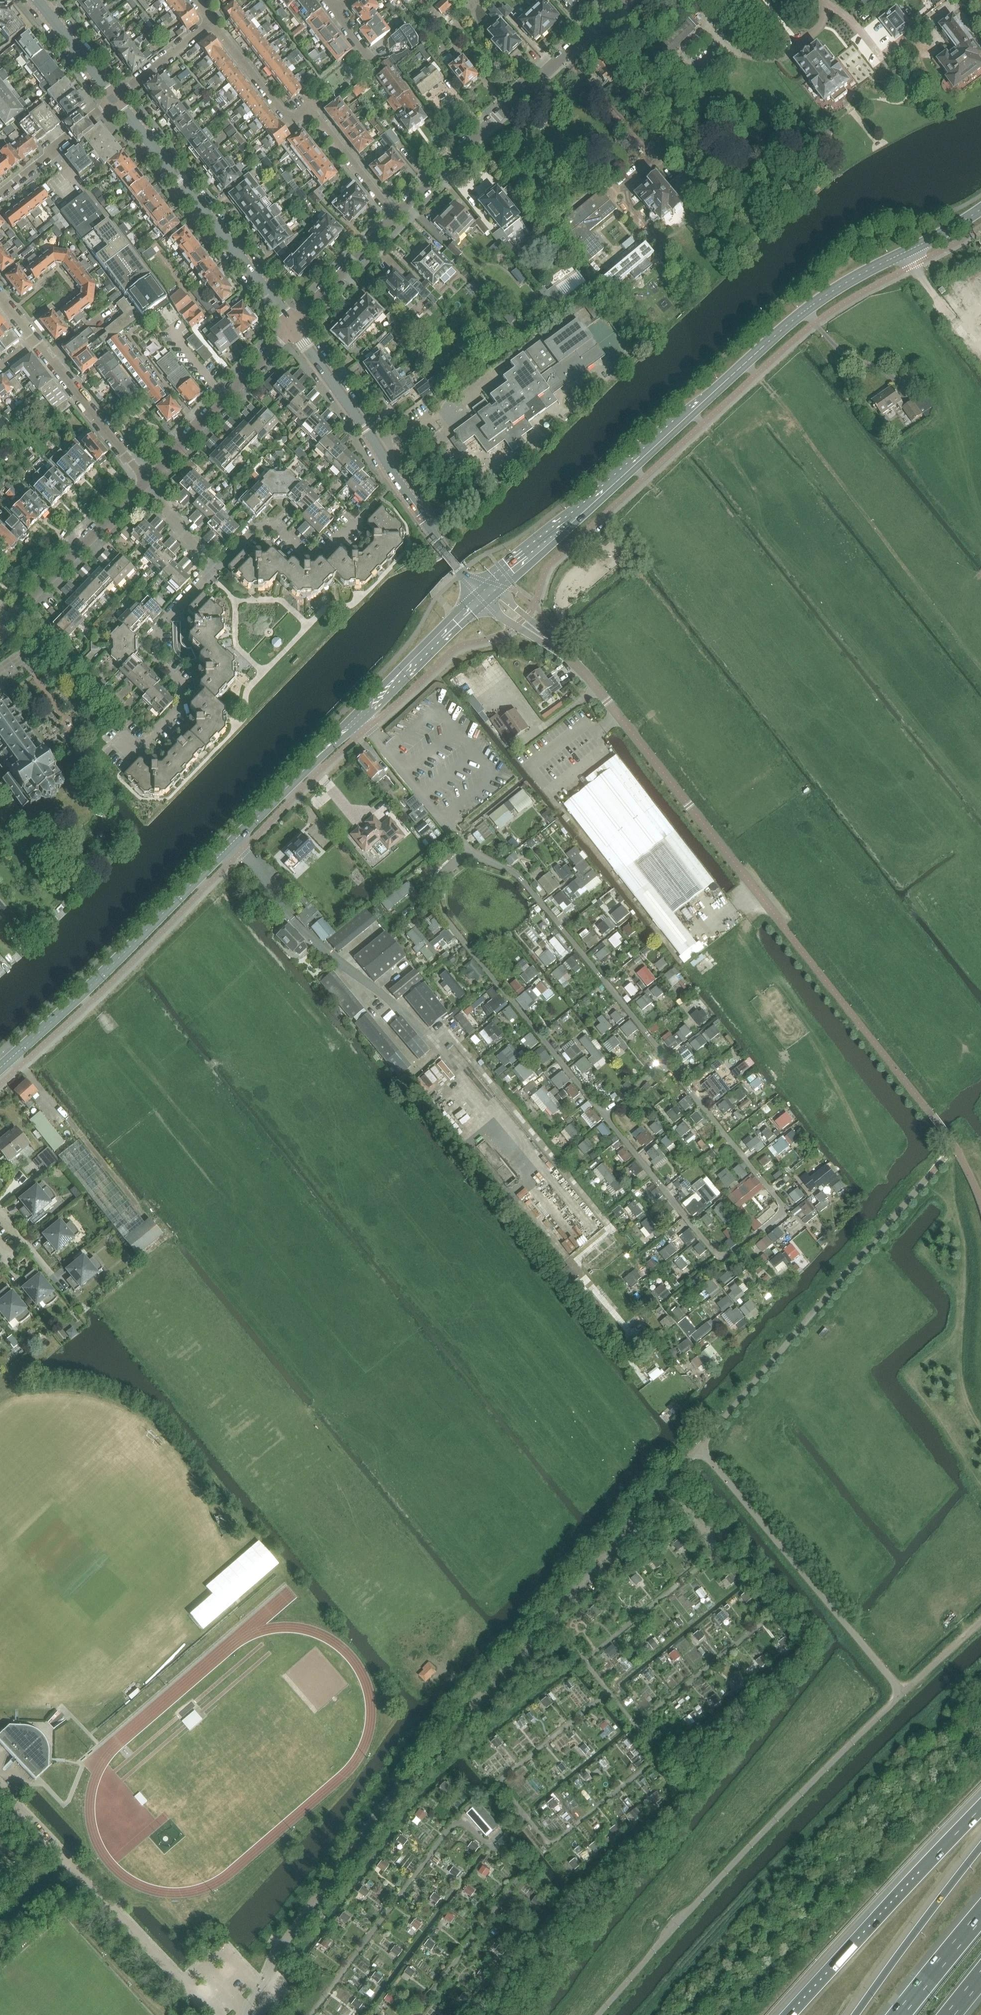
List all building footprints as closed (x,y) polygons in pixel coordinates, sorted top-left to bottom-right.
[(92,0),(74,0),(76,3),(75,4),(74,4),(74,5),(75,5),(79,10),(92,0)] [(102,7),(96,0),(92,0),(79,10),(78,11),(79,11),(83,16),(83,17),(84,17),(84,16),(86,15),(88,18),(102,7)] [(136,6),(131,0),(127,3),(132,10),(136,6)] [(153,5),(156,9),(165,2),(168,6),(171,11),(163,17),(163,18),(166,21),(166,22),(163,24),(162,24),(162,25),(157,28),(160,32),(165,27),(169,25),(177,18),(180,22),(184,26),(175,33),(178,37),(199,21),(192,13),(186,5),(183,0),(160,0),(153,5)] [(287,9),(298,0),(280,0),(287,9)] [(287,9),(301,26),(305,23),(320,11),(316,6),(311,0),(298,0),(287,9)] [(372,0),(364,0),(352,9),(358,17),(375,4),(372,0)] [(454,4),(450,0),(444,0),(435,8),(441,15),(454,4)] [(536,3),(529,11),(530,12),(547,31),(553,27),(552,25),(553,24),(551,22),(556,18),(556,17),(552,13),(554,11),(549,5),(547,7),(547,6),(548,5),(546,3),(545,4),(543,2),(541,0),(533,0),(536,3)] [(567,7),(569,6),(572,8),(581,0),(560,0),(567,7)] [(230,19),(241,10),(234,1),(223,10),(230,19)] [(262,7),(259,3),(244,15),(241,10),(230,19),(229,20),(235,28),(262,7)] [(373,12),(378,8),(375,4),(358,17),(359,19),(356,22),(361,28),(376,16),(373,12)] [(391,5),(388,7),(389,7),(392,12),(390,13),(392,17),(394,15),(397,13),(391,5)] [(250,22),(266,9),(263,6),(262,7),(235,28),(241,36),(253,27),(250,22)] [(493,6),(488,10),(491,14),(489,16),(495,22),(497,20),(498,21),(502,17),(493,6)] [(508,6),(505,9),(503,6),(499,10),(507,19),(514,12),(508,6)] [(10,9),(7,7),(6,8),(0,8),(0,28),(10,9)] [(109,16),(102,7),(88,18),(92,22),(90,24),(90,23),(89,25),(90,25),(93,29),(109,16)] [(896,7),(880,20),(895,40),(911,27),(896,7)] [(277,17),(284,11),(281,8),(274,14),(277,17)] [(13,10),(10,9),(0,28),(0,30),(3,32),(2,34),(9,43),(27,28),(20,19),(13,11),(13,10)] [(288,16),(284,11),(277,17),(281,22),(288,16)] [(330,24),(325,18),(320,11),(305,23),(315,36),(330,24)] [(547,31),(530,12),(529,11),(525,15),(524,14),(520,17),(516,16),(515,15),(512,17),(516,22),(516,23),(533,42),(534,41),(534,42),(538,38),(539,39),(547,31)] [(379,20),(383,18),(380,14),(376,16),(361,28),(362,30),(359,32),(364,38),(382,24),(379,20)] [(113,22),(110,17),(109,16),(93,29),(94,29),(93,30),(94,31),(94,30),(99,36),(98,36),(99,36),(99,35),(101,34),(103,37),(117,26),(119,24),(116,19),(113,22)] [(692,16),(686,22),(694,30),(700,25),(692,16)] [(149,29),(152,27),(145,18),(142,21),(149,29)] [(938,62),(951,79),(951,80),(950,83),(951,85),(952,87),(957,87),(958,88),(980,70),(980,50),(980,49),(978,51),(954,18),(951,20),(943,26),(941,28),(943,30),(951,41),(957,49),(951,53),(946,57),(944,57),(941,60),(940,61),(938,62)] [(406,21),(399,25),(403,30),(403,29),(409,28),(410,27),(410,26),(406,21)] [(247,44),(270,26),(267,22),(256,31),(253,27),(241,36),(247,44)] [(500,22),(488,33),(495,40),(492,43),(502,55),(505,52),(508,55),(520,44),(500,22)] [(341,37),(334,30),(330,24),(315,36),(326,49),(341,37)] [(371,46),(388,32),(382,24),(364,38),(371,46)] [(124,35),(117,26),(103,37),(105,40),(103,41),(103,42),(107,48),(108,48),(108,47),(110,46),(124,35)] [(262,38),(273,29),(270,26),(247,44),(254,52),(266,43),(262,38)] [(303,26),(291,35),(294,39),(305,29),(303,26)] [(421,41),(418,41),(409,28),(403,29),(403,30),(400,32),(397,32),(395,34),(395,36),(396,37),(394,39),(393,38),(388,42),(389,52),(390,52),(390,51),(396,46),(396,47),(409,45),(413,50),(418,46),(418,45),(421,45),(421,41)] [(33,38),(31,38),(28,35),(15,46),(17,49),(16,50),(20,55),(35,44),(36,41),(33,38)] [(124,35),(110,46),(116,53),(115,54),(116,54),(117,55),(117,56),(118,56),(119,57),(118,58),(119,58),(121,60),(123,62),(122,63),(123,63),(124,63),(125,64),(124,65),(125,65),(126,66),(126,67),(127,67),(132,74),(137,70),(138,71),(142,67),(141,67),(146,63),(145,61),(151,56),(147,52),(141,57),(135,50),(135,49),(143,43),(139,38),(131,44),(130,43),(129,42),(124,35)] [(189,51),(186,54),(188,56),(189,58),(193,55),(201,49),(205,53),(217,44),(210,35),(189,51)] [(285,35),(278,40),(279,43),(280,43),(288,38),(285,35)] [(352,51),(346,44),(341,37),(326,49),(337,63),(352,51)] [(260,60),(280,44),(280,43),(279,43),(278,40),(277,39),(268,46),(266,43),(254,52),(260,60)] [(40,47),(38,47),(35,44),(20,55),(21,56),(20,56),(27,65),(42,53),(43,50),(40,47)] [(223,51),(217,44),(205,53),(208,57),(196,66),(199,69),(223,51)] [(274,53),(283,47),(280,44),(260,60),(266,68),(278,58),(274,53)] [(425,44),(419,49),(421,51),(427,60),(433,56),(425,44)] [(834,65),(820,47),(818,44),(810,51),(809,50),(803,55),(804,56),(795,62),(797,65),(796,66),(806,79),(808,79),(809,80),(808,81),(825,103),(831,98),(835,103),(848,93),(844,88),(850,83),(847,80),(836,66),(835,64),(834,65)] [(311,61),(318,55),(314,50),(307,56),(311,61)] [(407,50),(401,54),(405,59),(411,55),(407,50)] [(229,59),(227,57),(223,51),(199,69),(199,70),(201,73),(213,64),(216,68),(229,59)] [(298,55),(295,51),(291,54),(281,62),(278,58),(266,68),(272,75),(293,59),(298,55)] [(321,60),(326,56),(323,51),(318,55),(311,61),(313,63),(320,58),(321,60)] [(48,56),(45,56),(42,53),(27,65),(26,66),(33,75),(49,62),(50,59),(48,56)] [(450,54),(442,60),(445,63),(445,64),(449,68),(448,69),(452,74),(463,88),(464,87),(466,88),(469,85),(469,83),(471,82),(473,84),(477,80),(475,78),(476,77),(476,76),(465,63),(457,53),(453,57),(450,54)] [(401,78),(402,77),(389,58),(376,68),(380,73),(376,77),(384,89),(400,77),(401,78)] [(235,67),(229,59),(216,68),(220,72),(211,79),(211,80),(207,83),(210,86),(214,83),(235,67)] [(296,63),(293,59),(272,75),(278,83),(290,74),(287,70),(296,63)] [(611,83),(617,77),(602,59),(601,61),(599,60),(596,63),(596,64),(593,67),(605,82),(608,79),(611,83)] [(52,66),(49,62),(33,75),(40,84),(57,71),(57,69),(55,65),(52,66)] [(431,65),(411,80),(422,95),(442,79),(431,65)] [(241,75),(240,73),(235,67),(214,83),(217,87),(226,80),(229,84),(241,75)] [(5,126),(8,123),(13,119),(14,120),(25,112),(17,102),(21,99),(6,81),(10,78),(3,70),(0,72),(0,119),(5,126)] [(177,77),(181,82),(190,75),(187,70),(177,77)] [(62,75),(60,75),(57,71),(40,84),(41,84),(40,85),(39,88),(44,93),(46,94),(47,93),(48,94),(53,90),(63,81),(65,78),(62,75)] [(149,84),(144,88),(149,95),(148,96),(149,96),(150,96),(151,97),(150,98),(151,99),(151,98),(152,99),(151,100),(152,101),(153,100),(156,105),(156,106),(157,105),(158,106),(157,107),(158,108),(159,107),(160,109),(159,109),(159,110),(160,109),(166,116),(179,105),(172,97),(172,96),(168,91),(173,87),(170,83),(169,82),(171,81),(165,73),(158,79),(158,78),(157,77),(153,81),(152,81),(149,84)] [(301,79),(298,75),(297,74),(293,77),(290,74),(278,83),(285,92),(301,79)] [(248,83),(247,82),(241,75),(229,84),(232,88),(216,101),(219,105),(226,99),(248,83)] [(177,92),(183,87),(175,77),(171,81),(169,82),(173,87),(177,92)] [(409,90),(401,78),(400,77),(384,89),(391,98),(394,96),(397,99),(409,90)] [(300,85),(304,82),(301,79),(285,92),(291,99),(303,90),(300,85)] [(49,115),(74,95),(63,81),(53,90),(48,94),(52,99),(49,101),(51,103),(46,107),(44,104),(42,106),(49,115)] [(356,97),(367,88),(362,82),(350,90),(356,97)] [(254,91),(253,90),(248,83),(226,99),(229,102),(238,96),(241,100),(254,91)] [(197,98),(204,93),(201,88),(197,91),(194,93),(197,98)] [(421,107),(417,101),(409,90),(397,99),(394,96),(391,98),(387,101),(395,113),(402,108),(404,111),(408,107),(412,113),(418,108),(418,109),(421,107)] [(236,116),(260,98),(254,91),(241,100),(244,104),(233,113),(236,116)] [(625,103),(632,97),(627,92),(620,97),(625,103)] [(85,107),(74,95),(49,115),(58,126),(61,124),(64,127),(80,115),(78,113),(85,107)] [(208,97),(201,103),(204,106),(211,101),(208,97)] [(266,106),(260,98),(236,116),(231,120),(234,123),(241,118),(242,119),(250,112),(253,116),(266,106)] [(28,101),(25,103),(21,99),(17,102),(25,112),(32,106),(28,101)] [(345,108),(339,100),(324,111),(331,120),(345,108)] [(58,126),(49,115),(42,106),(38,101),(32,106),(25,112),(30,118),(45,136),(49,133),(50,133),(54,131),(54,129),(58,126)] [(173,125),(186,114),(191,111),(184,102),(179,105),(166,116),(164,118),(163,118),(164,119),(168,124),(167,125),(168,125),(168,124),(171,122),(173,125)] [(251,130),(272,114),(266,106),(253,116),(257,120),(248,127),(251,130)] [(418,108),(412,113),(408,107),(404,111),(396,117),(408,133),(426,120),(418,109),(418,108)] [(352,117),(345,108),(331,120),(338,128),(352,117)] [(45,136),(30,118),(25,112),(14,120),(15,122),(19,126),(26,136),(33,145),(39,140),(41,141),(45,138),(45,136)] [(193,124),(193,123),(186,114),(173,125),(177,130),(175,131),(174,131),(174,132),(175,132),(178,136),(193,124)] [(278,122),(272,114),(251,130),(244,136),(247,140),(262,127),(266,132),(278,122)] [(91,129),(83,118),(80,115),(64,127),(63,128),(75,141),(91,129)] [(359,126),(352,117),(338,128),(345,137),(359,126)] [(284,129),(278,122),(266,132),(269,136),(260,143),(263,146),(284,129)] [(188,143),(201,133),(193,124),(178,136),(179,137),(178,137),(179,138),(183,143),(183,144),(184,144),(184,143),(186,142),(188,143)] [(11,125),(10,126),(7,128),(28,156),(36,149),(33,145),(26,136),(20,141),(18,138),(20,137),(11,125)] [(367,128),(364,129),(361,125),(359,126),(345,137),(352,146),(366,135),(370,131),(367,128)] [(91,129),(75,141),(77,144),(83,140),(93,152),(110,139),(99,126),(93,131),(91,129)] [(230,126),(223,132),(228,138),(235,133),(230,126)] [(7,128),(3,132),(12,143),(13,142),(16,144),(10,149),(20,162),(28,156),(7,128)] [(208,142),(213,139),(205,129),(201,133),(188,143),(192,149),(190,150),(189,151),(190,151),(193,155),(208,143),(208,142)] [(291,138),(285,130),(284,129),(263,146),(266,150),(275,143),(278,147),(280,146),(285,142),(291,138)] [(394,145),(399,141),(390,130),(385,134),(394,145)] [(302,132),(302,131),(286,143),(285,142),(280,146),(286,153),(282,158),(283,160),(289,156),(309,140),(306,136),(306,135),(304,132),(302,132)] [(389,149),(394,145),(385,134),(384,134),(380,138),(389,149)] [(237,135),(234,138),(240,146),(241,147),(244,144),(237,135)] [(374,145),(369,138),(366,135),(352,146),(354,150),(360,156),(364,153),(374,145)] [(121,153),(110,139),(93,152),(104,166),(106,164),(121,153)] [(291,154),(289,156),(296,165),(315,149),(315,148),(315,147),(313,143),(311,143),(309,140),(293,152),(291,154)] [(208,143),(193,155),(194,156),(193,157),(194,158),(194,157),(197,161),(199,159),(201,161),(202,162),(216,152),(215,152),(220,148),(216,144),(212,148),(208,143)] [(241,147),(238,149),(241,154),(248,149),(244,144),(241,147)] [(0,154),(0,155),(2,158),(11,169),(20,162),(10,149),(8,146),(2,151),(3,152),(1,154),(0,154)] [(76,147),(62,158),(68,166),(79,180),(93,169),(85,158),(76,147)] [(317,149),(316,150),(315,149),(296,165),(302,173),(307,170),(322,157),(319,154),(320,152),(317,149)] [(398,171),(403,167),(391,151),(380,160),(394,178),(399,174),(398,171)] [(125,158),(126,156),(123,152),(121,152),(121,153),(106,164),(110,170),(109,171),(112,174),(113,173),(128,162),(125,158)] [(223,161),(222,161),(216,152),(202,162),(207,169),(206,170),(205,170),(205,171),(207,174),(223,161)] [(326,161),(325,161),(322,157),(307,170),(314,178),(329,166),(328,165),(329,164),(326,161)] [(0,159),(0,172),(3,176),(10,170),(11,169),(2,158),(0,159)] [(223,161),(207,174),(209,176),(209,177),(210,176),(212,179),(214,177),(217,181),(235,167),(227,158),(223,161)] [(270,163),(266,158),(261,163),(264,167),(270,163)] [(388,182),(394,178),(380,160),(369,169),(382,184),(386,180),(388,182)] [(133,168),(133,165),(131,162),(128,162),(113,173),(117,179),(116,180),(119,183),(120,183),(135,171),(133,168)] [(329,167),(329,166),(314,178),(320,187),(331,178),(336,175),(333,172),(334,170),(331,167),(329,167)] [(236,181),(242,176),(235,167),(217,181),(220,185),(218,186),(217,187),(218,187),(222,192),(221,192),(221,193),(225,190),(227,191),(237,183),(236,181)] [(686,190),(698,181),(688,170),(669,186),(657,172),(656,173),(655,173),(654,173),(653,174),(652,175),(651,176),(650,176),(650,177),(649,178),(649,179),(649,180),(652,183),(638,195),(654,215),(652,216),(652,219),(655,223),(658,224),(663,219),(665,221),(675,213),(676,214),(686,206),(683,202),(691,196),(686,190)] [(140,177),(141,174),(138,171),(135,171),(120,183),(125,188),(124,189),(126,192),(127,192),(142,180),(140,177)] [(237,183),(227,191),(230,196),(229,197),(231,198),(232,200),(232,203),(234,206),(236,205),(259,187),(249,174),(248,175),(237,183)] [(290,176),(285,180),(288,185),(293,181),(290,176)] [(147,186),(148,183),(145,180),(142,180),(127,192),(132,197),(131,198),(134,202),(134,201),(150,189),(149,189),(147,186)] [(365,206),(368,203),(353,184),(341,196),(360,214),(366,207),(365,206)] [(321,187),(313,193),(320,201),(325,197),(321,193),(325,189),(322,186),(321,186),(320,187),(321,187)] [(505,194),(511,189),(509,186),(503,191),(501,188),(498,191),(494,186),(485,193),(486,194),(477,200),(501,229),(492,235),(510,256),(515,252),(508,242),(510,241),(507,237),(514,232),(511,230),(513,228),(511,227),(519,220),(517,218),(518,217),(503,198),(507,196),(505,194)] [(259,187),(236,205),(239,209),(239,212),(241,215),(243,215),(265,198),(266,197),(266,196),(259,187)] [(39,189),(31,196),(40,207),(41,206),(45,203),(50,208),(53,206),(51,203),(39,189)] [(103,195),(98,189),(93,193),(97,199),(103,195)] [(152,189),(150,189),(134,201),(139,207),(137,208),(140,211),(141,210),(142,210),(157,198),(154,195),(155,192),(152,189)] [(301,189),(295,194),(297,197),(304,192),(301,189)] [(559,227),(589,263),(593,260),(605,250),(593,235),(590,232),(597,227),(618,209),(603,190),(582,208),(572,216),(564,223),(559,227)] [(701,204),(706,200),(700,192),(695,196),(701,204)] [(316,206),(320,202),(313,193),(309,197),(316,206)] [(105,223),(84,194),(59,213),(59,214),(62,217),(71,229),(75,233),(105,271),(123,297),(125,296),(126,298),(127,297),(137,311),(142,318),(143,317),(146,321),(160,311),(161,312),(169,306),(127,248),(107,221),(105,223)] [(31,196),(24,201),(37,218),(42,214),(38,208),(40,207),(31,196)] [(356,218),(360,214),(341,196),(332,205),(349,222),(354,217),(356,218)] [(102,197),(98,201),(105,209),(109,206),(102,197)] [(161,205),(162,202),(159,198),(157,198),(142,210),(146,216),(145,218),(147,221),(164,207),(161,205)] [(265,198),(243,215),(246,218),(246,221),(248,224),(251,224),(267,211),(272,207),(265,198)] [(24,201),(17,207),(26,218),(26,217),(31,214),(35,220),(37,218),(24,201)] [(711,220),(718,215),(708,202),(702,207),(711,220)] [(477,226),(485,236),(490,233),(480,220),(475,223),(473,224),(463,215),(465,213),(455,203),(450,208),(449,207),(443,213),(463,232),(467,227),(471,230),(474,230),(477,226)] [(112,205),(105,210),(112,219),(119,213),(112,205)] [(267,211),(251,224),(254,228),(254,229),(253,230),(256,233),(258,233),(274,220),(278,217),(281,215),(274,206),(272,207),(267,211)] [(17,207),(10,213),(23,229),(27,225),(23,220),(26,218),(17,207)] [(168,214),(169,211),(167,207),(164,207),(147,221),(146,222),(150,228),(152,226),(155,230),(171,217),(168,214)] [(338,234),(341,231),(321,212),(316,217),(320,220),(316,224),(334,241),(338,237),(338,234)] [(10,213),(3,218),(12,229),(16,225),(19,230),(20,231),(23,229),(10,213)] [(457,238),(463,232),(443,213),(437,219),(438,220),(434,225),(444,235),(445,233),(454,242),(447,250),(456,259),(457,260),(462,255),(455,249),(459,245),(459,241),(457,238)] [(155,230),(152,232),(157,237),(159,235),(162,239),(165,236),(168,234),(171,232),(177,227),(178,226),(176,223),(176,220),(174,216),(171,217),(155,230)] [(70,230),(71,229),(62,217),(58,220),(67,232),(70,230)] [(274,220),(258,233),(260,236),(259,238),(262,241),(264,241),(281,228),(285,225),(278,217),(274,220)] [(330,245),(334,241),(316,224),(307,233),(312,238),(313,238),(321,246),(324,249),(328,245),(330,245)] [(118,229),(126,238),(131,234),(123,225),(118,229)] [(281,228),(264,241),(267,245),(267,247),(269,250),(271,250),(272,251),(273,250),(274,251),(278,255),(287,248),(286,247),(289,244),(287,242),(285,240),(288,237),(292,234),(285,225),(281,228)] [(58,239),(62,235),(55,226),(51,230),(58,239)] [(185,230),(186,229),(186,228),(174,237),(171,232),(165,236),(169,241),(168,242),(172,246),(174,245),(178,250),(193,238),(190,233),(187,233),(185,230)] [(10,241),(15,237),(10,231),(5,235),(10,241)] [(130,234),(126,238),(133,247),(138,243),(131,234),(130,234)] [(198,247),(198,245),(193,238),(178,250),(183,256),(182,257),(185,262),(200,250),(198,247)] [(324,249),(321,246),(313,238),(312,238),(298,252),(310,264),(314,260),(316,260),(319,257),(319,255),(324,249)] [(17,250),(22,246),(17,240),(13,244),(17,250)] [(6,254),(4,252),(10,248),(7,244),(2,248),(0,246),(0,259),(6,254)] [(29,253),(36,247),(34,244),(26,250),(29,253)] [(602,278),(601,278),(610,289),(630,273),(635,279),(641,273),(642,274),(652,265),(646,259),(653,253),(646,244),(627,260),(604,280),(606,281),(605,281),(602,278)] [(432,288),(452,268),(431,246),(411,266),(426,281),(422,286),(431,295),(430,296),(437,303),(442,298),(435,291),(435,290),(432,288)] [(83,255),(88,252),(83,247),(79,250),(83,255)] [(142,248),(137,252),(140,256),(145,252),(143,249),(142,248)] [(281,259),(290,252),(287,248),(278,255),(281,259)] [(23,259),(29,253),(26,250),(20,255),(23,259)] [(149,250),(142,255),(148,262),(154,257),(149,250)] [(206,254),(203,253),(200,250),(185,262),(188,266),(190,264),(195,271),(196,270),(210,259),(206,254)] [(451,264),(456,259),(447,250),(442,255),(451,264)] [(60,252),(58,252),(50,251),(42,257),(51,269),(56,265),(59,265),(61,265),(65,271),(77,262),(76,261),(70,253),(60,252)] [(298,252),(294,257),(290,252),(281,259),(285,264),(284,266),(283,268),(288,272),(289,271),(290,271),(291,270),(298,277),(298,276),(301,276),(303,274),(303,271),(310,264),(298,252)] [(0,259),(0,273),(1,274),(12,266),(14,264),(12,261),(17,257),(15,254),(9,258),(6,254),(0,259)] [(34,255),(30,258),(43,275),(51,269),(42,257),(38,260),(34,255)] [(94,267),(97,264),(90,255),(87,258),(94,267)] [(31,266),(27,270),(32,276),(35,281),(43,275),(30,258),(27,260),(31,266)] [(218,269),(212,262),(210,259),(196,270),(199,274),(196,277),(201,282),(218,269)] [(86,262),(80,266),(77,262),(65,271),(72,278),(88,265),(86,262)] [(86,273),(91,269),(88,265),(72,278),(78,286),(89,277),(86,273)] [(11,275),(6,279),(13,288),(25,279),(15,266),(14,266),(8,271),(9,272),(11,275)] [(226,279),(219,271),(218,269),(201,282),(200,282),(204,287),(207,284),(212,290),(226,279)] [(385,275),(380,280),(382,282),(381,283),(383,285),(387,289),(390,292),(389,293),(399,302),(400,301),(406,307),(417,296),(418,295),(423,299),(426,299),(430,296),(431,295),(425,288),(422,286),(413,277),(408,283),(394,270),(387,277),(385,275)] [(584,283),(580,278),(576,273),(555,288),(554,287),(546,292),(543,288),(538,291),(550,308),(584,283)] [(30,285),(35,281),(32,276),(26,281),(25,279),(13,288),(21,298),(33,289),(30,285)] [(94,293),(94,285),(89,277),(78,286),(81,290),(80,292),(80,297),(75,300),(84,311),(93,304),(94,293)] [(235,291),(227,280),(226,279),(212,290),(221,302),(223,301),(225,304),(236,296),(233,293),(235,291)] [(109,294),(115,289),(112,284),(106,289),(109,294)] [(204,318),(181,289),(170,299),(176,309),(178,312),(191,329),(204,318)] [(198,290),(192,294),(198,301),(203,297),(203,296),(198,290)] [(112,304),(121,297),(117,292),(108,300),(112,304)] [(375,322),(383,314),(365,296),(364,297),(365,299),(363,301),(361,300),(358,303),(359,306),(358,306),(375,322)] [(206,312),(212,307),(203,297),(198,301),(206,312)] [(81,314),(84,311),(75,300),(67,307),(79,321),(80,320),(84,324),(87,322),(81,314)] [(137,311),(131,311),(122,300),(116,305),(124,316),(105,330),(107,333),(105,335),(110,342),(120,334),(142,318),(137,311)] [(228,320),(225,322),(230,327),(230,328),(237,336),(241,334),(246,330),(246,329),(249,326),(250,327),(258,320),(253,314),(252,316),(241,302),(231,310),(231,311),(230,311),(231,313),(226,318),(228,320)] [(554,329),(544,336),(547,340),(570,323),(567,320),(584,308),(585,306),(582,302),(551,326),(554,329)] [(599,318),(588,304),(584,308),(594,321),(599,318)] [(230,309),(226,305),(217,312),(221,317),(230,309)] [(366,331),(375,322),(358,306),(355,310),(353,310),(350,312),(350,314),(350,315),(349,315),(366,331)] [(75,324),(79,321),(67,307),(60,313),(63,317),(67,324),(73,320),(75,324)] [(58,321),(63,317),(60,313),(55,317),(52,313),(40,322),(47,332),(59,323),(58,321)] [(390,314),(386,318),(396,327),(400,322),(391,313),(390,314)] [(512,313),(505,319),(510,325),(517,318),(512,313)] [(366,331),(349,315),(348,314),(347,315),(349,316),(347,319),(344,318),(341,321),(342,323),(341,324),(358,340),(366,331)] [(460,427),(453,432),(453,433),(459,441),(454,445),(453,446),(461,456),(468,451),(464,445),(475,437),(487,455),(500,445),(498,441),(502,438),(513,453),(526,444),(521,438),(533,429),(529,423),(539,416),(558,402),(553,395),(590,367),(605,356),(597,346),(577,319),(570,325),(543,345),(540,341),(526,351),(528,355),(525,358),(522,354),(510,363),(509,364),(514,370),(502,378),(510,389),(508,390),(506,391),(502,387),(490,396),(489,397),(493,403),(489,406),(484,400),(472,409),(480,420),(477,422),(473,417),(460,427)] [(225,322),(224,321),(219,325),(215,329),(229,346),(233,342),(234,344),(239,339),(237,337),(230,328),(225,322)] [(63,340),(69,335),(59,323),(47,332),(55,341),(61,337),(63,340)] [(358,340),(341,324),(340,323),(339,324),(340,325),(338,328),(336,327),(333,330),(334,332),(332,333),(343,343),(341,345),(348,351),(358,340)] [(651,327),(647,323),(642,328),(646,332),(645,333),(652,341),(658,335),(651,327)] [(211,325),(202,332),(220,354),(230,347),(229,346),(215,329),(211,325)] [(0,330),(0,340),(12,332),(8,327),(4,327),(0,330)] [(93,335),(89,330),(88,330),(62,350),(70,361),(90,345),(86,340),(93,335)] [(0,355),(19,341),(12,332),(0,340),(0,355)] [(385,333),(384,334),(384,333),(376,340),(377,341),(379,344),(388,335),(385,333)] [(110,342),(104,346),(106,348),(110,353),(123,343),(120,339),(122,337),(120,334),(110,342)] [(104,346),(110,342),(105,335),(99,339),(103,344),(104,346)] [(204,347),(200,342),(194,335),(187,341),(197,353),(204,347)] [(374,358),(364,365),(366,368),(365,370),(369,376),(388,363),(392,360),(385,351),(383,349),(394,339),(390,335),(389,337),(388,335),(379,344),(377,347),(375,348),(371,353),(374,358)] [(103,344),(99,339),(90,345),(70,361),(81,375),(93,366),(97,363),(95,360),(96,359),(91,352),(92,353),(103,344)] [(123,343),(110,353),(115,360),(130,348),(128,345),(126,347),(123,343)] [(205,363),(212,357),(204,347),(197,353),(205,363)] [(115,360),(110,353),(106,348),(102,351),(106,356),(97,363),(93,366),(99,373),(115,361),(115,360)] [(130,348),(115,360),(115,361),(118,364),(120,362),(122,366),(123,365),(134,357),(131,353),(133,351),(130,348)] [(167,379),(188,406),(203,394),(182,367),(180,369),(177,365),(179,364),(170,353),(156,365),(168,379),(167,379)] [(17,366),(1,377),(12,391),(15,395),(16,394),(21,390),(22,390),(15,380),(20,376),(22,379),(25,377),(27,381),(42,369),(31,355),(17,365),(17,366)] [(134,357),(123,365),(128,372),(141,362),(139,359),(137,360),(134,357)] [(104,380),(121,367),(118,364),(115,361),(99,373),(104,380)] [(141,362),(128,372),(133,379),(144,370),(141,366),(143,365),(141,362)] [(376,386),(395,372),(388,363),(369,376),(373,382),(375,381),(377,384),(376,385),(376,386)] [(104,380),(109,386),(126,374),(121,367),(104,380)] [(41,377),(46,373),(42,369),(27,381),(30,384),(25,387),(28,390),(29,389),(42,379),(41,377)] [(400,369),(395,372),(376,386),(377,387),(379,386),(381,389),(379,390),(383,395),(384,395),(402,382),(407,378),(400,369)] [(144,370),(133,379),(138,386),(151,375),(149,373),(147,374),(144,370)] [(37,392),(52,381),(46,373),(41,377),(42,379),(29,389),(33,394),(35,393),(36,394),(37,392)] [(126,374),(109,386),(114,393),(131,380),(126,374)] [(292,380),(291,379),(286,374),(280,381),(273,375),(262,386),(270,393),(273,389),(282,398),(297,381),(294,378),(292,380)] [(151,375),(138,386),(144,393),(155,384),(152,380),(154,378),(151,375)] [(402,382),(384,395),(385,394),(388,399),(387,401),(390,405),(391,405),(392,407),(397,403),(396,401),(403,396),(405,397),(409,394),(408,392),(415,387),(412,382),(412,381),(409,376),(407,378),(402,382)] [(7,395),(12,391),(1,377),(1,378),(1,377),(0,378),(0,388),(6,395),(7,395)] [(131,380),(114,393),(119,399),(136,386),(131,380)] [(67,401),(54,385),(52,381),(37,392),(41,397),(44,401),(53,412),(55,410),(66,401),(67,401)] [(300,384),(298,382),(297,381),(282,398),(290,405),(290,406),(301,395),(304,392),(298,386),(300,384)] [(429,389),(425,382),(415,389),(420,396),(429,389)] [(155,384),(144,393),(149,400),(162,389),(160,386),(158,388),(155,384)] [(136,386),(119,399),(120,400),(124,405),(141,392),(136,386)] [(892,386),(871,401),(882,416),(898,405),(901,410),(903,409),(912,422),(932,408),(924,393),(905,406),(902,402),(902,401),(892,386)] [(6,395),(0,388),(0,400),(1,399),(3,402),(9,397),(7,395),(6,395)] [(162,389),(149,400),(154,406),(166,398),(162,393),(164,392),(162,389)] [(307,401),(301,395),(290,406),(290,405),(286,409),(295,418),(311,401),(308,399),(307,401)] [(39,405),(44,401),(41,397),(36,400),(39,405)] [(180,413),(169,399),(156,410),(166,423),(180,413)] [(59,416),(71,406),(66,401),(55,410),(59,416)] [(314,404),(311,402),(311,401),(295,418),(303,425),(304,426),(315,415),(319,412),(312,406),(314,404)] [(269,432),(278,423),(263,409),(257,415),(255,414),(253,416),(269,432)] [(21,421),(25,417),(18,411),(15,415),(21,421)] [(321,421),(315,415),(304,426),(303,425),(300,429),(310,438),(325,421),(322,419),(321,421)] [(260,441),(269,432),(253,416),(250,419),(252,421),(247,426),(246,427),(257,437),(257,438),(260,441)] [(3,418),(0,421),(0,433),(10,424),(3,418)] [(328,424),(326,423),(325,421),(310,438),(318,445),(318,446),(329,435),(332,432),(326,426),(328,424)] [(246,427),(247,426),(243,423),(237,429),(235,428),(233,430),(249,446),(257,438),(257,437),(246,427)] [(241,455),(249,446),(233,430),(230,433),(232,435),(226,441),(241,455)] [(89,432),(77,441),(96,465),(98,463),(100,467),(106,462),(103,458),(107,455),(90,433),(89,432)] [(335,441),(329,435),(318,446),(318,445),(314,449),(323,458),(339,442),(336,439),(335,441)] [(458,441),(454,437),(450,440),(453,445),(458,441)] [(89,461),(91,459),(73,441),(62,452),(61,451),(60,452),(85,477),(95,467),(89,461)] [(232,463),(241,455),(226,441),(220,447),(219,445),(216,448),(232,463)] [(342,444),(339,442),(323,458),(332,466),(346,452),(340,446),(342,444)] [(224,472),(232,463),(216,448),(213,451),(215,452),(209,458),(224,472)] [(75,487),(85,477),(60,452),(51,462),(75,487)] [(353,455),(351,457),(346,452),(332,466),(341,475),(356,458),(353,455)] [(302,453),(298,458),(302,462),(307,457),(302,453)] [(358,463),(359,461),(356,458),(341,475),(349,483),(360,472),(364,469),(358,463)] [(194,472),(197,469),(189,462),(179,473),(185,479),(179,486),(185,492),(183,494),(186,496),(202,480),(194,472)] [(43,465),(36,473),(63,499),(73,490),(73,489),(50,466),(47,464),(45,467),(43,465)] [(285,472),(285,471),(283,469),(275,470),(273,471),(273,472),(269,473),(262,480),(263,481),(260,485),(259,486),(272,499),(273,498),(286,497),(287,498),(300,485),(299,484),(295,481),(297,479),(289,472),(285,472)] [(252,470),(248,474),(255,480),(259,477),(252,470)] [(366,478),(360,472),(349,483),(346,486),(355,495),(370,478),(368,476),(366,478)] [(35,481),(29,487),(52,510),(63,499),(36,473),(33,476),(32,478),(35,481)] [(372,483),(374,481),(370,478),(355,495),(364,503),(378,489),(372,483)] [(209,487),(203,481),(202,480),(186,496),(189,499),(190,497),(196,503),(207,492),(210,489),(215,484),(214,482),(209,487)] [(14,497),(18,494),(7,483),(4,486),(9,491),(9,492),(14,497)] [(310,492),(309,491),(301,483),(299,484),(300,485),(287,498),(293,504),(292,506),(294,508),(310,492)] [(259,486),(260,485),(258,484),(251,492),(250,492),(249,493),(265,509),(268,506),(266,504),(272,499),(259,486)] [(197,514),(200,516),(220,496),(218,494),(214,498),(208,493),(211,489),(210,489),(207,492),(196,503),(193,506),(199,512),(197,514)] [(40,522),(50,513),(27,491),(18,501),(40,522)] [(11,500),(14,497),(9,492),(6,495),(11,500)] [(319,500),(311,493),(310,492),(294,508),(297,511),(299,509),(304,514),(304,515),(315,504),(316,504),(319,500)] [(263,511),(265,509),(249,493),(249,494),(241,502),(255,516),(261,510),(263,511)] [(220,496),(200,516),(203,519),(204,518),(210,523),(221,513),(222,513),(225,509),(217,502),(222,497),(220,496)] [(15,504),(8,511),(30,533),(40,522),(18,501),(14,497),(11,500),(15,504)] [(324,512),(316,504),(315,504),(304,515),(304,514),(301,518),(307,524),(305,526),(308,528),(324,512)] [(379,569),(383,566),(386,562),(386,560),(393,552),(394,554),(401,547),(401,542),(399,540),(399,532),(401,530),(401,526),(394,519),(393,520),(385,513),(385,510),(381,507),(367,522),(367,524),(372,529),(374,527),(376,529),(376,531),(374,532),(372,533),(369,534),(369,540),(372,540),(374,542),(376,542),(376,544),(374,546),(372,544),(361,556),(363,558),(361,560),(358,560),(358,558),(357,556),(356,553),(350,553),(350,557),(349,558),(348,560),(346,560),(344,558),(346,557),(341,552),(338,552),(325,566),(320,562),(318,562),(313,567),(314,569),(313,571),(310,571),(310,569),(308,567),(308,564),(302,564),(302,568),(300,570),(300,571),(298,571),(296,569),(298,568),(293,563),(290,563),(286,567),(272,553),(269,553),(264,558),(266,560),(265,562),(262,562),(262,560),(260,558),(260,555),(253,555),(254,559),(252,560),(252,562),(250,562),(248,560),(249,558),(244,554),(241,554),(234,561),(233,560),(231,563),(231,564),(227,569),(231,572),(233,572),(241,579),(239,581),(247,588),(251,587),(253,586),(261,585),(263,587),(268,587),(276,578),(280,581),(282,581),(290,588),(288,590),(295,597),(300,596),(302,595),(310,595),(312,596),(316,596),(323,589),(322,588),(329,580),(331,580),(334,577),(343,586),(348,586),(350,584),(358,583),(360,585),(364,585),(371,578),(370,577),(377,570),(379,569)] [(333,521),(325,513),(324,512),(308,528),(311,531),(313,529),(319,535),(333,521)] [(228,519),(222,513),(221,513),(210,523),(206,526),(213,532),(211,534),(214,537),(229,521),(233,517),(231,516),(228,519)] [(238,529),(231,522),(234,519),(233,517),(229,521),(214,537),(216,539),(218,538),(224,544),(238,529)] [(13,522),(8,527),(12,532),(9,535),(10,536),(11,536),(13,537),(12,538),(16,542),(18,540),(19,541),(23,541),(28,536),(13,522)] [(152,526),(150,528),(144,522),(137,529),(130,523),(120,534),(127,541),(131,537),(139,545),(154,529),(152,526)] [(6,529),(4,527),(2,528),(4,530),(0,534),(0,553),(5,558),(13,551),(16,551),(19,548),(19,545),(18,545),(12,538),(13,537),(11,536),(10,536),(9,535),(12,532),(8,527),(6,529)] [(156,533),(157,531),(154,529),(139,545),(147,553),(148,554),(158,542),(159,543),(162,539),(156,533)] [(164,548),(159,543),(158,542),(148,554),(147,553),(144,557),(152,565),(153,565),(169,549),(166,546),(164,548)] [(426,561),(438,557),(430,547),(421,554),(426,561)] [(171,552),(169,549),(153,565),(154,566),(161,573),(162,574),(172,563),(173,563),(176,560),(170,554),(171,552)] [(125,578),(134,569),(119,555),(113,561),(111,560),(109,562),(125,578)] [(116,587),(125,578),(109,562),(106,565),(108,567),(103,572),(102,573),(113,583),(113,584),(116,587)] [(178,568),(173,563),(172,563),(162,574),(161,573),(158,577),(167,585),(183,569),(180,566),(178,568)] [(102,573),(103,572),(99,569),(93,575),(91,574),(88,576),(105,592),(113,584),(113,583),(102,573)] [(184,573),(185,572),(183,569),(167,585),(176,594),(190,579),(184,573)] [(96,601),(105,592),(88,576),(86,579),(88,581),(82,587),(96,601)] [(88,609),(96,601),(82,587),(77,592),(75,591),(72,594),(88,609)] [(80,618),(88,609),(72,594),(69,597),(71,598),(65,605),(68,608),(69,608),(80,618)] [(231,676),(231,673),(231,667),(233,666),(233,662),(225,655),(224,656),(216,649),(217,647),(213,644),(222,634),(222,630),(220,628),(220,620),(222,618),(222,613),(214,607),(213,608),(206,601),(206,599),(202,595),(197,600),(196,599),(194,602),(195,602),(188,610),(188,612),(193,617),(195,615),(196,617),(196,619),(194,619),(193,621),(189,621),(189,628),(193,628),(195,629),(196,629),(196,632),(195,634),(193,632),(188,637),(188,640),(202,653),(198,658),(199,660),(204,665),(206,663),(207,665),(207,667),(205,667),(204,669),(200,669),(200,676),(204,676),(206,678),(208,678),(208,680),(206,682),(204,680),(199,685),(199,688),(203,692),(190,706),(190,709),(195,714),(197,712),(198,714),(198,716),(196,717),(195,718),(191,719),(192,724),(195,725),(197,726),(198,726),(199,729),(197,731),(195,729),(190,735),(187,735),(181,741),(177,738),(173,742),(178,747),(173,752),(171,751),(166,756),(166,759),(161,764),(163,766),(162,768),(159,768),(159,766),(157,764),(157,761),(150,761),(150,764),(149,766),(149,768),(146,768),(145,767),(146,765),(141,760),(139,760),(124,775),(128,778),(131,778),(138,785),(137,787),(144,794),(148,793),(150,792),(159,791),(161,793),(165,793),(171,786),(170,785),(177,777),(180,777),(183,774),(181,771),(184,767),(186,769),(192,761),(193,759),(198,753),(201,753),(204,750),(205,751),(209,747),(209,744),(216,737),(217,738),(224,731),(224,726),(222,725),(222,716),(224,715),(224,710),(215,702),(218,698),(218,696),(225,688),(226,690),(233,682),(233,678),(231,676)] [(156,618),(161,612),(147,598),(139,607),(138,607),(149,618),(154,623),(157,620),(156,618)] [(156,603),(162,609),(166,605),(160,599),(156,603)] [(138,607),(139,607),(135,603),(126,612),(141,626),(147,620),(152,625),(154,623),(149,618),(138,607)] [(80,618),(69,608),(68,608),(63,613),(61,612),(59,615),(75,630),(84,621),(80,618)] [(136,632),(141,626),(126,612),(118,621),(123,626),(133,635),(135,636),(137,634),(136,632)] [(67,639),(75,630),(59,615),(56,617),(58,619),(52,625),(67,639)] [(133,635),(123,626),(119,630),(117,629),(111,636),(110,640),(109,640),(107,642),(107,651),(109,652),(111,653),(111,657),(118,664),(119,662),(123,666),(135,655),(137,654),(135,652),(135,640),(137,638),(135,636),(133,635)] [(274,639),(272,642),(272,646),(275,648),(278,648),(281,646),(281,642),(278,639),(274,639)] [(137,657),(135,655),(123,666),(119,671),(127,679),(128,680),(142,665),(136,659),(137,657)] [(149,669),(147,670),(142,665),(128,680),(129,681),(136,688),(152,671),(149,669)] [(562,688),(554,678),(549,682),(540,670),(528,679),(540,696),(549,690),(553,695),(562,688)] [(153,676),(155,674),(152,671),(136,688),(145,696),(156,685),(159,682),(153,676)] [(161,690),(156,685),(145,696),(141,700),(149,707),(150,708),(166,692),(163,689),(161,690)] [(167,696),(168,694),(166,692),(150,708),(151,709),(152,709),(159,717),(173,702),(167,696)] [(1,768),(0,768),(1,770),(2,770),(7,776),(6,777),(7,777),(3,780),(1,780),(3,782),(13,796),(13,797),(14,797),(22,809),(23,810),(24,809),(29,805),(30,807),(31,806),(30,805),(31,804),(33,804),(34,805),(34,804),(38,804),(38,805),(39,805),(39,804),(41,803),(42,802),(41,802),(42,799),(46,801),(47,802),(47,801),(51,801),(52,801),(53,801),(53,800),(56,798),(57,798),(58,797),(57,797),(59,793),(60,793),(60,792),(59,792),(59,788),(61,787),(61,788),(62,788),(62,787),(64,786),(65,786),(65,785),(65,781),(66,780),(65,780),(63,777),(64,775),(63,774),(62,775),(57,768),(58,767),(57,765),(56,767),(45,752),(47,751),(46,750),(44,751),(39,744),(41,743),(40,741),(38,742),(33,735),(35,734),(34,733),(32,734),(27,727),(29,726),(28,724),(26,725),(22,719),(23,718),(22,716),(22,717),(17,709),(19,707),(14,698),(10,701),(10,700),(8,701),(7,699),(7,698),(6,698),(5,697),(4,697),(3,697),(2,697),(1,697),(0,697),(0,698),(0,767),(1,768)] [(497,715),(490,720),(511,749),(518,743),(515,739),(529,729),(515,709),(501,719),(497,715)] [(549,712),(542,716),(545,721),(552,716),(549,712)] [(386,776),(366,752),(362,756),(360,755),(356,758),(356,760),(355,761),(375,785),(386,776)] [(621,761),(564,805),(565,806),(634,896),(681,957),(679,958),(684,964),(704,948),(700,942),(697,944),(674,914),(714,882),(675,832),(621,761)] [(523,790),(509,801),(515,809),(522,804),(526,809),(533,803),(523,790)] [(428,814),(422,807),(414,797),(406,803),(413,813),(409,817),(415,824),(428,814)] [(509,801),(490,817),(500,830),(506,825),(502,820),(510,813),(515,809),(509,801)] [(548,811),(542,816),(548,824),(554,819),(548,811)] [(358,830),(351,835),(360,845),(361,845),(366,851),(380,840),(388,850),(403,837),(389,820),(381,827),(373,818),(366,823),(368,826),(360,832),(358,830)] [(436,834),(430,826),(422,831),(429,840),(436,834)] [(478,831),(473,835),(477,840),(480,845),(485,841),(478,831)] [(104,834),(102,833),(99,833),(97,836),(97,839),(99,841),(101,842),(104,841),(105,837),(104,834)] [(289,860),(284,865),(291,872),(315,849),(309,843),(310,841),(304,835),(302,836),(302,835),(286,850),(287,851),(284,854),(289,860)] [(576,847),(566,855),(576,867),(575,868),(579,873),(588,866),(584,860),(585,859),(585,858),(587,857),(583,852),(581,853),(576,847)] [(514,854),(506,860),(511,866),(519,859),(514,854)] [(574,875),(566,865),(563,868),(562,867),(562,868),(560,866),(558,865),(554,868),(555,871),(563,880),(566,879),(567,880),(574,875)] [(578,879),(563,891),(572,902),(577,898),(587,890),(589,893),(602,882),(588,866),(579,873),(575,876),(578,879)] [(561,886),(549,873),(538,882),(549,896),(561,886)] [(388,912),(414,890),(408,882),(381,904),(388,912)] [(572,904),(560,890),(552,896),(563,911),(572,904)] [(326,891),(311,904),(317,912),(332,898),(326,891)] [(306,909),(296,918),(305,927),(314,919),(318,922),(323,918),(317,912),(311,904),(302,894),(297,899),(306,909)] [(618,910),(611,916),(618,923),(624,918),(630,913),(624,905),(618,910)] [(338,953),(375,922),(365,910),(328,941),(338,953)] [(433,924),(428,928),(432,934),(442,925),(436,917),(433,914),(428,919),(433,924)] [(335,933),(323,919),(313,927),(325,941),(335,933)] [(615,928),(607,919),(597,927),(602,933),(601,934),(602,935),(603,934),(604,935),(605,936),(615,928)] [(635,932),(629,924),(627,926),(626,925),(623,927),(624,928),(623,929),(629,937),(635,932)] [(289,925),(277,936),(292,952),(293,951),(296,954),(299,956),(307,949),(305,945),(303,942),(304,941),(289,925)] [(416,927),(406,935),(416,947),(413,949),(417,954),(420,951),(427,960),(433,955),(433,956),(437,953),(429,944),(427,942),(416,927)] [(600,940),(591,929),(588,932),(586,929),(579,935),(582,939),(582,940),(590,949),(600,940)] [(440,935),(430,943),(433,947),(443,939),(447,944),(454,939),(448,931),(447,932),(445,930),(440,935)] [(385,932),(354,958),(374,983),(405,957),(404,955),(393,942),(385,932)] [(621,943),(619,941),(622,938),(618,934),(609,941),(615,949),(621,943)] [(557,936),(549,942),(558,953),(555,955),(558,959),(559,961),(572,951),(565,943),(564,944),(557,936)] [(603,943),(592,952),(600,961),(610,953),(603,943)] [(0,948),(0,952),(9,962),(14,958),(3,945),(0,948)] [(540,949),(535,954),(539,958),(547,968),(556,960),(548,950),(544,954),(540,949)] [(632,950),(627,955),(631,959),(636,955),(632,950)] [(568,960),(566,962),(567,964),(572,970),(573,970),(576,973),(581,969),(578,965),(579,965),(576,962),(575,961),(579,958),(576,954),(568,960)] [(705,959),(701,954),(689,963),(693,968),(705,959)] [(637,956),(632,960),(636,964),(641,960),(637,956)] [(660,972),(668,965),(663,959),(655,965),(660,972)] [(483,972),(482,970),(481,970),(473,961),(471,962),(470,965),(468,967),(467,973),(471,979),(475,979),(477,980),(479,981),(485,976),(483,973),(483,972)] [(524,973),(520,977),(527,984),(539,974),(533,966),(530,968),(527,964),(521,969),(524,973)] [(561,966),(552,974),(559,982),(568,974),(567,973),(569,972),(563,965),(561,966)] [(656,980),(648,970),(646,972),(643,968),(637,974),(648,987),(656,980)] [(674,968),(664,977),(672,988),(680,981),(677,977),(679,975),(674,968)] [(397,1001),(422,980),(414,970),(389,991),(397,1001)] [(363,1009),(333,972),(320,983),(351,1020),(363,1009)] [(447,972),(440,977),(442,978),(441,979),(443,981),(444,980),(445,982),(441,985),(444,988),(448,994),(452,991),(455,994),(454,995),(455,996),(456,995),(459,999),(465,994),(462,990),(465,988),(453,973),(450,975),(447,972)] [(539,979),(534,983),(537,986),(536,987),(542,995),(548,990),(553,996),(555,995),(546,985),(545,986),(542,982),(541,983),(539,979)] [(525,990),(516,980),(510,985),(519,995),(525,990)] [(640,981),(637,984),(642,991),(646,988),(640,981)] [(638,992),(631,984),(625,989),(632,997),(638,992)] [(663,994),(657,986),(651,991),(657,999),(663,994)] [(507,1005),(494,988),(487,993),(493,1000),(488,1003),(496,1014),(507,1005)] [(526,992),(518,999),(521,1003),(520,1004),(526,1012),(536,1003),(533,1000),(537,997),(534,993),(530,988),(526,992)] [(652,1003),(646,995),(643,998),(641,996),(635,1000),(637,1002),(636,1003),(642,1011),(652,1003)] [(517,1017),(509,1007),(503,1012),(510,1022),(517,1017)] [(455,1008),(448,1013),(452,1018),(459,1012),(455,1008)] [(697,1010),(690,1016),(699,1027),(706,1022),(704,1019),(708,1016),(703,1009),(699,1012),(697,1010)] [(623,1019),(617,1011),(610,1016),(617,1024),(623,1019)] [(357,1023),(355,1024),(399,1077),(411,1067),(367,1014),(357,1023)] [(612,1028),(602,1016),(597,1020),(601,1024),(596,1028),(603,1035),(612,1028)] [(401,1017),(390,1026),(419,1061),(430,1052),(401,1017)] [(455,1027),(461,1034),(471,1026),(472,1024),(467,1018),(465,1018),(455,1027)] [(638,1030),(630,1021),(620,1029),(628,1038),(638,1030)] [(493,1022),(484,1030),(494,1042),(503,1034),(493,1022)] [(692,1033),(686,1025),(679,1030),(680,1031),(676,1034),(683,1043),(684,1043),(688,1040),(686,1038),(692,1033)] [(709,1043),(720,1033),(714,1025),(702,1035),(709,1043)] [(669,1032),(662,1038),(665,1042),(664,1042),(671,1052),(683,1043),(676,1034),(673,1037),(672,1036),(669,1032)] [(707,1044),(698,1033),(695,1037),(694,1036),(688,1042),(697,1052),(707,1044)] [(538,1043),(530,1034),(524,1039),(527,1042),(524,1045),(529,1051),(538,1043)] [(587,1035),(579,1041),(586,1049),(586,1048),(591,1054),(590,1054),(591,1055),(592,1057),(590,1059),(587,1055),(585,1056),(594,1066),(605,1057),(599,1050),(592,1042),(587,1035)] [(728,1036),(725,1038),(731,1046),(734,1043),(728,1036)] [(620,1044),(614,1037),(608,1042),(614,1049),(620,1044)] [(571,1041),(562,1049),(571,1060),(572,1060),(573,1061),(582,1054),(581,1052),(582,1052),(575,1044),(575,1045),(571,1041)] [(692,1056),(684,1045),(678,1050),(682,1054),(676,1058),(681,1064),(692,1056)] [(511,1046),(498,1056),(506,1066),(510,1063),(512,1065),(517,1061),(515,1059),(517,1058),(518,1059),(521,1057),(520,1055),(519,1056),(519,1055),(511,1046)] [(542,1048),(536,1053),(542,1061),(541,1062),(543,1065),(551,1059),(542,1048)] [(592,1067),(584,1057),(575,1065),(583,1075),(592,1067)] [(524,1061),(515,1068),(516,1069),(522,1076),(525,1081),(528,1079),(531,1083),(533,1081),(538,1078),(524,1061)] [(737,1068),(732,1072),(737,1079),(742,1075),(750,1068),(745,1062),(737,1068)] [(559,1082),(556,1085),(560,1090),(571,1080),(564,1071),(562,1072),(556,1078),(559,1082)] [(726,1093),(717,1082),(713,1076),(702,1085),(714,1100),(718,1097),(719,1099),(726,1093)] [(757,1078),(749,1084),(754,1090),(762,1084),(757,1078)] [(30,1100),(38,1093),(27,1081),(26,1082),(25,1081),(23,1081),(22,1082),(21,1084),(21,1085),(22,1086),(14,1093),(29,1110),(34,1105),(30,1100)] [(531,1083),(524,1089),(528,1094),(530,1093),(533,1096),(531,1098),(543,1112),(547,1108),(554,1115),(559,1111),(563,1115),(560,1117),(563,1121),(569,1116),(570,1116),(563,1107),(554,1097),(550,1092),(549,1093),(543,1087),(541,1089),(540,1090),(537,1087),(538,1086),(533,1081),(531,1083)] [(628,1082),(623,1086),(626,1090),(632,1086),(628,1082)] [(579,1094),(572,1085),(565,1090),(573,1099),(579,1094)] [(734,1095),(729,1099),(733,1105),(738,1100),(740,1102),(746,1097),(740,1089),(733,1094),(734,1095)] [(726,1096),(717,1103),(719,1105),(718,1106),(724,1114),(731,1109),(732,1111),(736,1108),(733,1105),(729,1099),(726,1096)] [(687,1097),(679,1103),(685,1111),(694,1105),(687,1097)] [(570,1116),(569,1116),(572,1120),(583,1112),(585,1113),(581,1116),(591,1129),(601,1121),(591,1108),(592,1107),(588,1102),(581,1108),(580,1107),(570,1116)] [(681,1112),(676,1106),(667,1114),(675,1123),(681,1118),(678,1115),(681,1112)] [(767,1106),(762,1109),(766,1114),(771,1110),(767,1106)] [(699,1111),(691,1118),(695,1124),(693,1126),(697,1131),(708,1122),(699,1111)] [(65,1143),(40,1112),(29,1121),(54,1152),(65,1143)] [(737,1112),(733,1114),(738,1121),(742,1118),(737,1112)] [(787,1113),(775,1122),(782,1130),(793,1121),(787,1113)] [(664,1132),(656,1122),(650,1127),(656,1135),(659,1133),(660,1135),(664,1132)] [(565,1130),(562,1133),(570,1143),(573,1140),(582,1133),(574,1123),(565,1130)] [(611,1133),(603,1123),(597,1128),(605,1138),(611,1133)] [(678,1128),(675,1131),(681,1138),(690,1130),(684,1123),(678,1128)] [(653,1141),(642,1126),(632,1134),(637,1141),(637,1142),(638,1142),(642,1147),(645,1144),(646,1147),(653,1141)] [(29,1144),(16,1128),(0,1140),(0,1151),(8,1161),(29,1144)] [(768,1128),(761,1133),(770,1143),(770,1144),(776,1139),(776,1138),(768,1128)] [(793,1131),(784,1138),(791,1146),(799,1139),(793,1131)] [(614,1134),(609,1137),(614,1143),(618,1140),(614,1134)] [(676,1147),(667,1136),(661,1141),(670,1152),(676,1147)] [(777,1140),(767,1147),(768,1149),(775,1158),(791,1146),(784,1138),(783,1136),(777,1141),(777,1140)] [(765,1147),(757,1137),(746,1146),(751,1152),(754,1149),(758,1153),(765,1147)] [(585,1154),(594,1147),(587,1139),(584,1142),(583,1140),(577,1145),(585,1154)] [(78,1141),(58,1157),(124,1240),(141,1261),(167,1240),(149,1219),(144,1223),(78,1141)] [(620,1142),(614,1146),(617,1150),(623,1146),(620,1142)] [(55,1157),(48,1148),(37,1157),(44,1166),(55,1157)] [(631,1158),(627,1153),(628,1152),(627,1152),(624,1148),(617,1153),(625,1163),(631,1158)] [(665,1158),(659,1149),(656,1151),(654,1148),(647,1153),(653,1161),(651,1162),(654,1167),(665,1158)] [(758,1161),(763,1168),(771,1161),(766,1155),(758,1161)] [(603,1164),(593,1172),(601,1182),(605,1179),(607,1182),(614,1177),(608,1170),(610,1168),(605,1162),(603,1164)] [(643,1172),(635,1162),(629,1167),(636,1177),(643,1172)] [(748,1175),(744,1170),(747,1167),(743,1162),(733,1170),(740,1178),(742,1179),(748,1175)] [(844,1187),(830,1169),(827,1166),(828,1165),(811,1178),(807,1173),(800,1178),(811,1192),(816,1187),(818,1188),(822,1185),(825,1188),(829,1184),(836,1193),(844,1187)] [(736,1181),(730,1173),(726,1169),(717,1176),(721,1180),(717,1183),(724,1191),(736,1181)] [(736,1191),(728,1197),(734,1205),(755,1189),(761,1184),(753,1174),(739,1184),(734,1188),(736,1191)] [(614,1177),(607,1182),(616,1193),(622,1188),(625,1186),(619,1179),(617,1181),(614,1177)] [(25,1206),(19,1211),(28,1221),(29,1220),(34,1226),(47,1215),(42,1209),(56,1199),(53,1194),(50,1190),(46,1187),(42,1182),(23,1198),(21,1200),(25,1206)] [(706,1184),(697,1191),(701,1196),(700,1197),(707,1205),(717,1197),(706,1184)] [(798,1188),(789,1195),(796,1203),(804,1197),(798,1188)] [(665,1199),(656,1189),(650,1194),(658,1204),(665,1199)] [(825,1202),(828,1200),(827,1199),(828,1198),(825,1194),(824,1195),(822,1192),(815,1197),(820,1204),(816,1207),(821,1212),(828,1206),(825,1202)] [(692,1196),(683,1204),(693,1216),(701,1210),(703,1212),(708,1208),(702,1200),(698,1203),(692,1196)] [(818,1215),(806,1200),(799,1207),(803,1212),(798,1216),(802,1221),(805,1225),(818,1215)] [(634,1202),(625,1209),(629,1215),(632,1212),(639,1221),(645,1216),(634,1202)] [(722,1215),(728,1211),(729,1210),(723,1202),(722,1204),(721,1203),(715,1208),(718,1211),(716,1213),(724,1223),(727,1220),(722,1215)] [(674,1211),(668,1203),(661,1208),(668,1216),(674,1211)] [(714,1222),(707,1214),(701,1219),(707,1227),(714,1222)] [(657,1230),(648,1219),(647,1219),(646,1217),(640,1222),(641,1224),(644,1228),(641,1231),(647,1238),(657,1230)] [(63,1246),(79,1234),(76,1229),(73,1225),(70,1222),(64,1227),(60,1222),(44,1235),(49,1241),(43,1246),(51,1256),(59,1250),(61,1249),(63,1248),(63,1246)] [(778,1228),(768,1236),(774,1243),(784,1235),(778,1228)] [(697,1239),(689,1229),(683,1234),(685,1238),(682,1240),(686,1245),(690,1242),(691,1243),(693,1242),(697,1239)] [(762,1253),(773,1245),(766,1237),(756,1245),(762,1253)] [(678,1251),(672,1243),(664,1249),(670,1257),(671,1257),(671,1258),(673,1256),(678,1251)] [(706,1251),(700,1243),(694,1248),(700,1256),(706,1251)] [(800,1255),(792,1244),(784,1251),(785,1252),(782,1255),(789,1263),(800,1255)] [(765,1253),(760,1257),(764,1263),(769,1259),(765,1253)] [(790,1265),(781,1253),(770,1262),(778,1272),(786,1266),(787,1268),(790,1265)] [(685,1263),(688,1262),(682,1255),(674,1262),(682,1271),(688,1266),(685,1263)] [(87,1281),(102,1269),(99,1264),(96,1260),(93,1257),(93,1258),(87,1262),(83,1257),(67,1270),(72,1276),(66,1281),(75,1291),(82,1285),(84,1284),(86,1283),(87,1281)] [(652,1259),(647,1264),(652,1270),(657,1265),(652,1259)] [(57,1297),(45,1282),(44,1280),(42,1278),(41,1277),(35,1269),(24,1278),(29,1284),(23,1289),(36,1305),(41,1301),(46,1306),(46,1307),(51,1304),(55,1300),(58,1297),(57,1297)] [(635,1270),(624,1279),(631,1287),(632,1288),(638,1283),(637,1282),(641,1278),(635,1270)] [(724,1286),(733,1279),(728,1273),(719,1279),(720,1280),(718,1281),(722,1285),(723,1284),(724,1286)] [(712,1279),(705,1284),(708,1288),(705,1290),(712,1298),(721,1290),(712,1279)] [(732,1292),(728,1295),(735,1303),(745,1295),(744,1293),(748,1290),(743,1284),(738,1288),(735,1285),(730,1289),(732,1292)] [(655,1291),(653,1293),(657,1299),(660,1297),(663,1301),(670,1294),(667,1291),(662,1285),(654,1291),(655,1291)] [(17,1299),(17,1297),(15,1295),(13,1294),(7,1286),(0,1292),(0,1299),(2,1301),(0,1303),(0,1311),(9,1322),(14,1318),(19,1324),(23,1321),(27,1318),(30,1314),(17,1299)] [(722,1311),(730,1304),(725,1298),(717,1304),(722,1311)] [(760,1314),(750,1301),(740,1309),(746,1317),(745,1317),(750,1323),(760,1314)] [(686,1317),(684,1314),(687,1312),(683,1308),(680,1310),(679,1307),(672,1313),(679,1320),(677,1322),(678,1323),(686,1317)] [(744,1318),(737,1309),(733,1312),(731,1309),(725,1314),(735,1326),(744,1318)] [(675,1324),(668,1316),(660,1323),(666,1330),(675,1324)] [(711,1320),(689,1338),(696,1346),(698,1344),(697,1342),(713,1329),(714,1331),(717,1328),(712,1321),(711,1320)] [(824,1328),(818,1335),(823,1339),(829,1332),(824,1328)] [(12,1335),(6,1340),(14,1349),(20,1344),(12,1335)] [(688,1339),(678,1347),(684,1355),(694,1347),(688,1339)] [(712,1358),(717,1354),(710,1346),(701,1354),(711,1365),(715,1361),(712,1358)] [(704,1364),(707,1362),(700,1354),(692,1361),(698,1369),(700,1371),(703,1371),(706,1369),(706,1366),(704,1364)] [(673,1401),(667,1408),(674,1415),(680,1408),(673,1401)] [(212,1595),(189,1614),(193,1618),(203,1630),(279,1564),(259,1541),(211,1582),(206,1587),(212,1595)] [(675,1558),(682,1551),(675,1544),(668,1551),(675,1558)] [(643,1583),(637,1575),(626,1584),(632,1592),(643,1583)] [(745,1608),(757,1597),(749,1589),(738,1599),(745,1608)] [(651,1659),(665,1647),(657,1638),(643,1651),(651,1659)] [(781,1658),(793,1647),(785,1639),(774,1649),(781,1658)] [(671,1671),(684,1659),(676,1650),(663,1663),(671,1671)] [(734,1697),(745,1687),(737,1679),(726,1689),(734,1697)] [(130,1680),(121,1689),(124,1692),(133,1684),(130,1680)] [(545,1714),(557,1703),(549,1695),(538,1706),(545,1714)] [(690,1733),(702,1722),(694,1714),(683,1724),(690,1733)] [(14,1758),(16,1761),(35,1781),(39,1776),(43,1773),(53,1763),(54,1732),(54,1729),(47,1723),(13,1722),(4,1730),(0,1734),(0,1744),(14,1758)] [(604,1746),(615,1736),(607,1727),(596,1738),(604,1746)] [(497,1737),(491,1742),(497,1749),(502,1744),(501,1743),(498,1738),(497,1737)] [(649,1761),(644,1754),(637,1758),(643,1766),(649,1761)] [(601,1776),(612,1765),(605,1757),(593,1767),(601,1776)] [(558,1783),(569,1773),(561,1765),(550,1775),(558,1783)] [(657,1791),(650,1797),(656,1804),(662,1798),(657,1791)] [(551,1817),(562,1807),(554,1798),(543,1809),(551,1817)] [(499,1826),(479,1803),(467,1814),(487,1836),(499,1826)] [(637,1807),(630,1813),(636,1820),(642,1814),(637,1807)] [(610,1845),(621,1834),(614,1826),(602,1836),(610,1845)] [(412,1842),(400,1834),(391,1848),(403,1856),(412,1842)] [(595,1842),(589,1846),(595,1853),(601,1848),(595,1842)] [(575,1858),(569,1863),(575,1870),(581,1865),(575,1858)] [(483,1865),(479,1871),(487,1876),(491,1870),(483,1865)] [(454,1867),(449,1872),(456,1878),(461,1872),(454,1867)] [(362,1886),(358,1892),(365,1898),(369,1892),(362,1886)] [(536,1896),(532,1902),(539,1907),(543,1901),(536,1896)] [(449,1931),(458,1919),(448,1912),(439,1924),(449,1931)] [(414,1920),(410,1925),(417,1931),(421,1925),(414,1920)] [(339,1945),(327,1937),(318,1951),(329,1958),(339,1945)] [(501,1966),(510,1955),(500,1948),(491,1959),(501,1966)] [(410,1984),(418,1972),(408,1965),(400,1977),(410,1984)] [(375,1972),(370,1979),(377,1984),(382,1977),(375,1972)] [(466,2012),(474,2001),(465,1994),(456,2005),(466,2012)]
